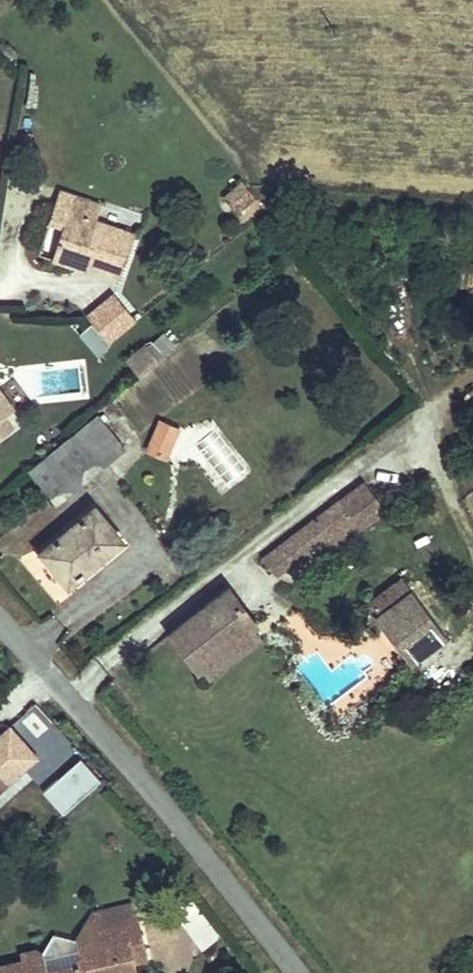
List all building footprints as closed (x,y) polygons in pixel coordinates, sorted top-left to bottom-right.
[(243,182),(224,198),(235,212),(254,196),(243,182)] [(96,221),(101,205),(59,191),(53,207),(68,212),(63,226),(55,249),(90,261),(88,265),(120,276),(134,234),(96,221)] [(134,234),(140,218),(101,205),(96,221),(134,234)] [(53,207),(49,221),(63,226),(68,212),(53,207)] [(109,343),(136,321),(114,294),(86,316),(109,343)] [(91,324),(79,334),(97,355),(109,345),(91,324)] [(161,357),(175,345),(163,331),(149,343),(161,357)] [(159,360),(147,345),(127,362),(139,376),(159,360)] [(4,416),(14,409),(0,391),(0,419),(4,416)] [(98,415),(28,471),(55,504),(125,448),(98,415)] [(0,419),(0,438),(13,428),(4,416),(0,419)] [(171,427),(161,422),(154,437),(164,442),(171,427)] [(154,437),(149,450),(165,457),(177,429),(171,427),(164,442),(154,437)] [(386,510),(365,482),(341,500),(361,528),(386,510)] [(361,528),(341,500),(262,559),(269,569),(276,575),(307,551),(313,546),(316,550),(310,555),(315,562),(361,528)] [(122,540),(94,508),(41,553),(69,586),(122,540)] [(316,550),(313,546),(307,551),(310,555),(316,550)] [(379,617),(378,617),(412,591),(402,578),(369,603),(371,605),(368,626),(379,617)] [(228,587),(170,633),(199,670),(203,667),(226,649),(225,643),(231,639),(237,640),(253,627),(257,624),(228,587)] [(446,636),(412,591),(378,617),(379,617),(412,661),(446,636)] [(226,649),(203,667),(211,677),(261,637),(253,627),(237,640),(231,639),(225,643),(226,649)] [(78,760),(43,792),(63,814),(99,782),(78,760)] [(9,781),(0,770),(0,789),(9,781)] [(111,925),(138,919),(134,904),(93,914),(111,925)] [(197,954),(219,937),(198,909),(176,926),(197,954)] [(54,934),(42,953),(36,950),(21,953),(23,960),(0,965),(0,972),(109,972),(105,970),(114,955),(127,963),(134,961),(147,958),(138,919),(111,925),(93,914),(76,940),(54,934)] [(134,961),(127,963),(114,955),(105,970),(109,972),(137,972),(134,961)]
